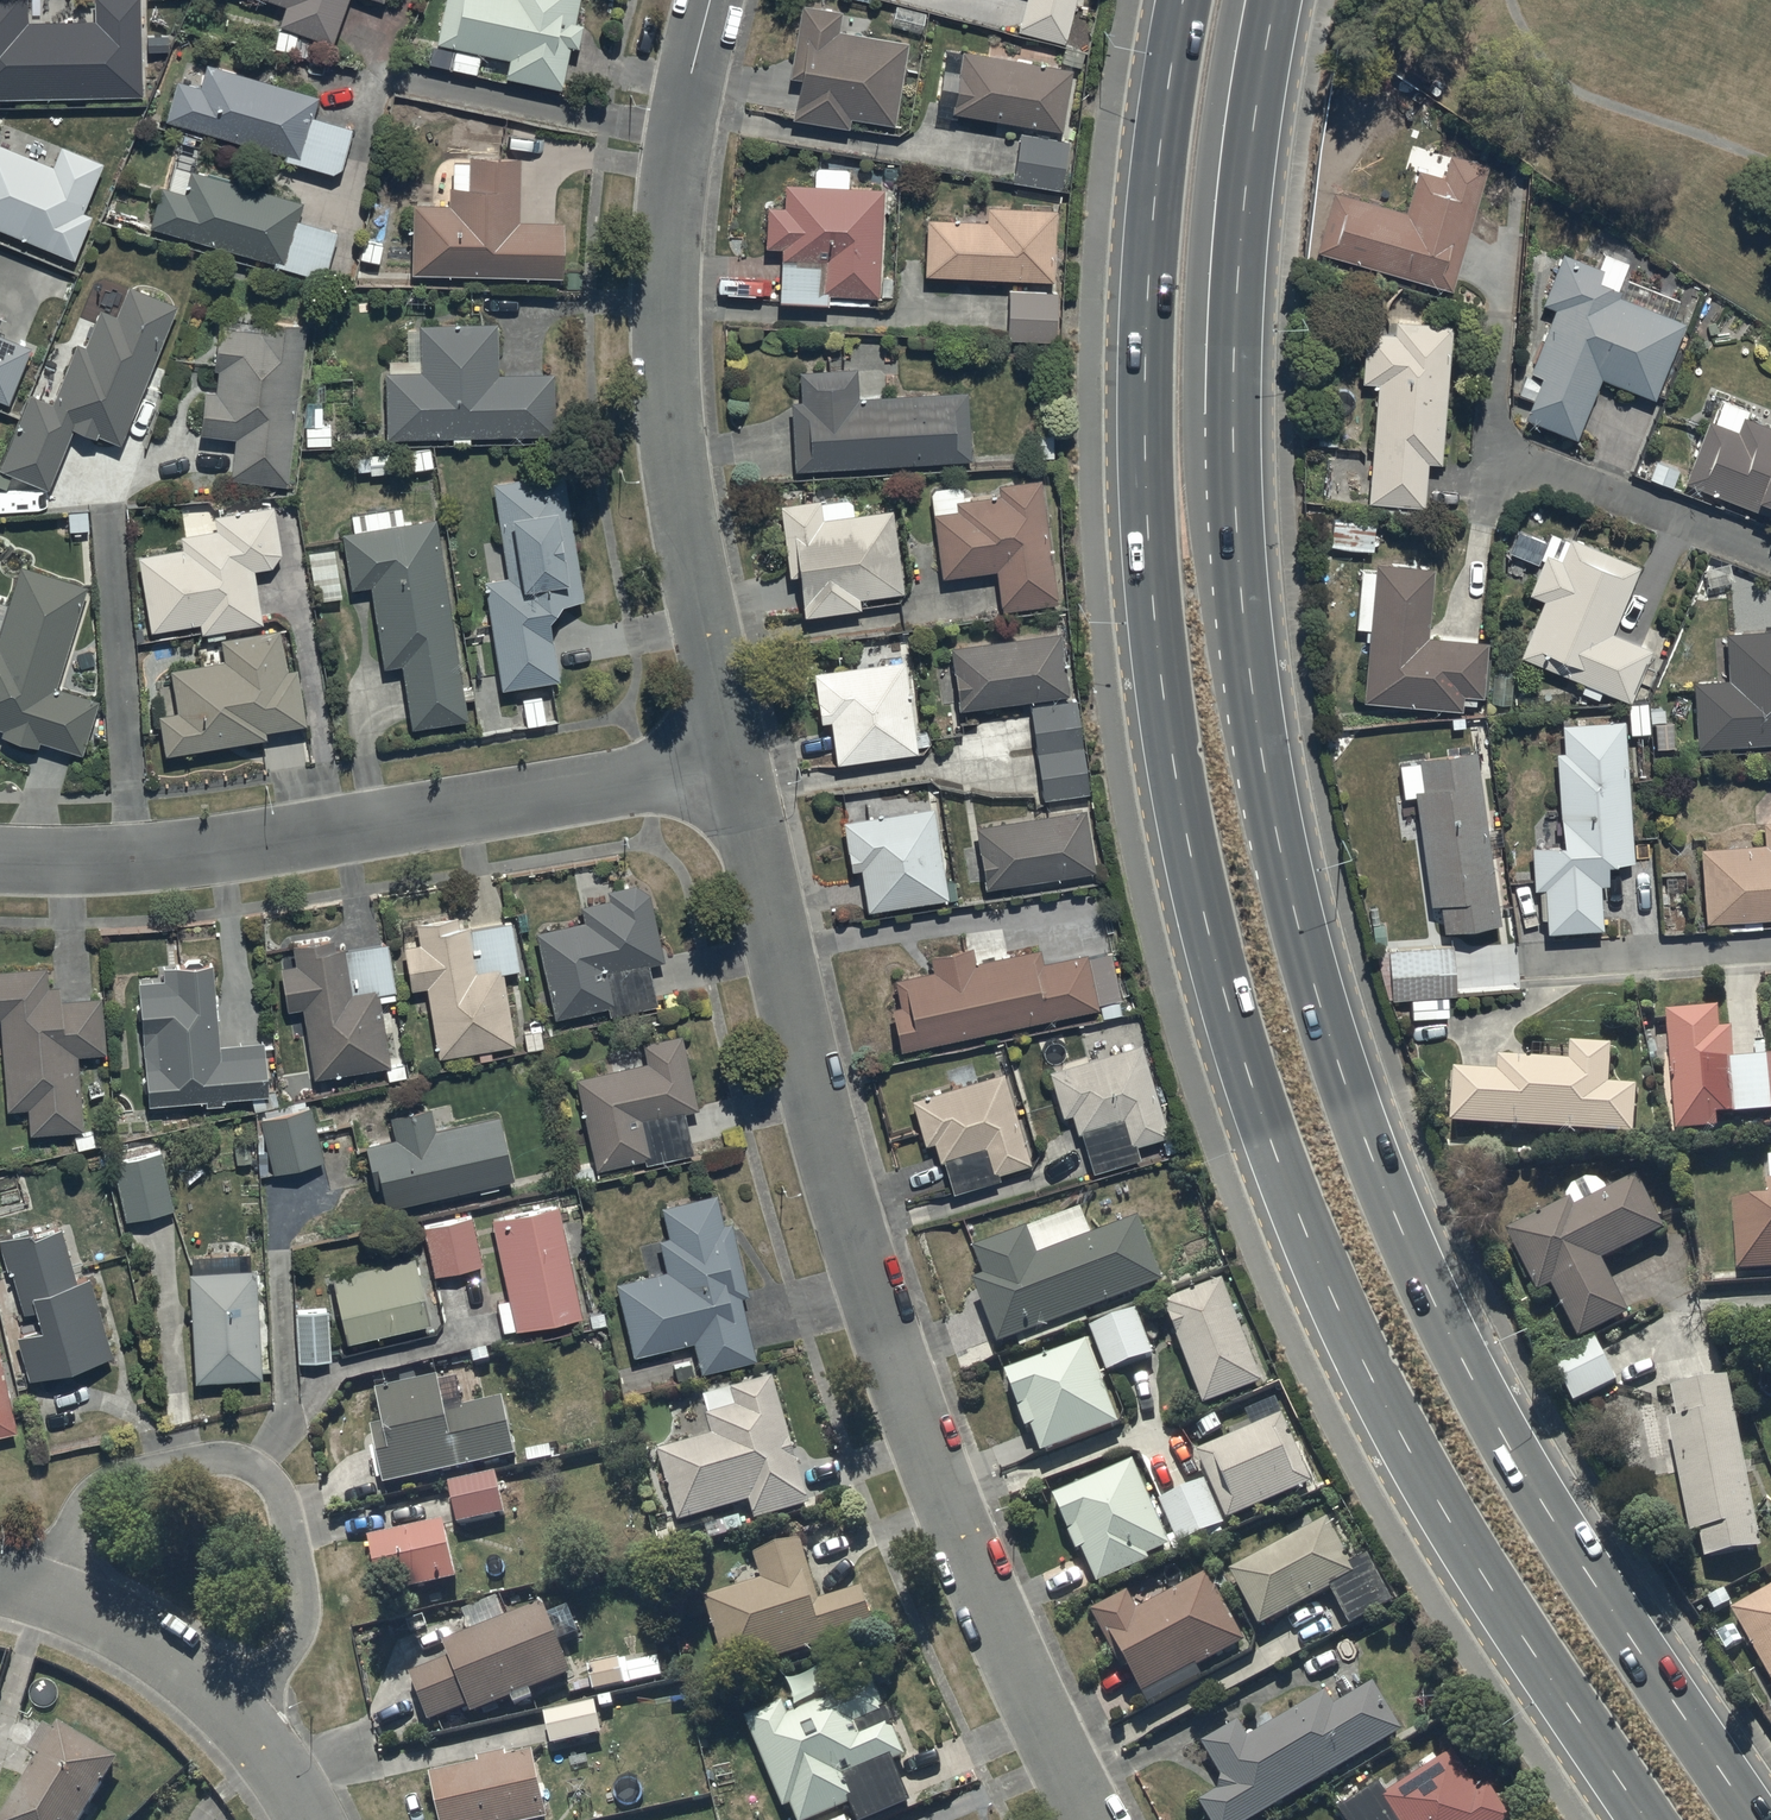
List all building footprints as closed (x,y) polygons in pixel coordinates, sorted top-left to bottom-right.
[(141,95),(140,0),(96,0),(96,22),(24,23),(24,0),(0,0),(0,96),(141,95)] [(284,7),(277,26),(331,45),(346,0),(265,0),(284,7)] [(434,46),(455,50),(451,68),(474,73),(478,55),(485,57),(481,74),(558,90),(567,46),(573,48),(579,24),(572,23),(577,0),(444,0),(434,46)] [(1015,33),(1063,45),(1074,0),(1023,0),(1015,33)] [(839,10),(798,4),(787,79),(795,81),(789,121),(847,129),(848,117),(893,123),(905,41),(836,31),(839,10)] [(1071,69),(942,48),(931,113),(1061,133),(1071,69)] [(350,130),(308,117),(314,97),(205,65),(198,88),(175,81),(162,121),(283,154),(281,161),(331,174),(339,168),(350,130)] [(1067,141),(1018,133),(1011,182),(1059,190),(1067,141)] [(58,146),(52,167),(0,145),(0,231),(74,262),(92,217),(83,213),(103,164),(58,146)] [(1484,165),(1447,155),(1440,177),(1416,171),(1405,211),(1331,191),(1313,254),(1449,292),(1484,165)] [(467,159),(467,163),(450,163),(450,190),(447,190),(446,208),(410,206),(408,275),(560,280),(559,221),(519,222),(518,159),(467,159)] [(812,169),(811,188),(783,186),(782,209),(764,209),(763,249),(779,250),(777,302),(825,304),(826,296),(877,298),(881,190),(846,189),(847,170),(812,169)] [(335,232),(294,221),(299,202),(189,172),(182,195),(158,188),(147,226),(270,264),(322,279),(335,232)] [(1053,210),(985,208),(984,222),(924,220),(922,276),(1051,280),(1053,210)] [(1601,253),(1597,267),(1559,255),(1540,305),(1551,310),(1517,395),(1530,400),(1523,419),(1575,439),(1598,380),(1651,401),(1682,323),(1671,318),(1678,300),(1621,279),(1627,262),(1601,253)] [(127,287),(116,316),(100,309),(84,347),(76,344),(52,403),(28,394),(0,463),(0,470),(48,490),(72,430),(95,439),(96,436),(119,445),(175,306),(127,287)] [(1055,292),(1006,291),(1006,340),(1054,342),(1055,292)] [(302,326),(259,321),(256,333),(216,329),(212,369),(216,370),(214,393),(201,392),(197,436),(234,440),(229,482),(286,488),(302,326)] [(1449,324),(1393,322),(1393,334),(1364,332),(1361,383),(1373,384),(1365,503),(1422,507),(1425,462),(1439,463),(1449,324)] [(385,437),(449,436),(450,445),(468,444),(468,435),(553,434),(552,374),(495,375),(495,325),(418,326),(418,360),(387,361),(387,373),(384,374),(385,437)] [(6,406),(30,346),(0,334),(0,404),(6,406)] [(854,369),(796,372),(798,402),(787,402),(791,470),(968,461),(964,392),(856,397),(854,369)] [(1713,423),(1707,421),(1682,482),(1748,509),(1752,498),(1770,506),(1770,428),(1745,417),(1747,411),(1722,401),(1713,423)] [(562,473),(490,483),(506,578),(482,583),(498,690),(558,681),(547,623),(559,605),(580,602),(562,473)] [(997,609),(1053,603),(1040,481),(996,485),(997,496),(955,500),(956,511),(931,514),(938,579),(993,573),(997,609)] [(902,594),(890,510),(854,515),(851,496),(776,506),(786,579),(796,578),(802,617),(858,609),(857,600),(902,594)] [(136,556),(149,632),(198,625),(199,633),(259,625),(252,570),(270,568),(280,554),(272,506),(211,516),(214,530),(177,535),(180,549),(136,556)] [(386,509),(361,513),(362,516),(357,517),(357,514),(348,515),(349,522),(345,523),(346,533),(340,534),(349,591),(368,588),(381,669),(398,666),(409,730),(465,721),(432,519),(402,524),(399,507),(391,508),(391,511),(386,512),(386,509)] [(1609,634),(1638,567),(1551,530),(1539,559),(1541,560),(1526,596),(1542,602),(1518,658),(1581,685),(1578,693),(1596,701),(1600,693),(1626,704),(1648,651),(1609,634)] [(1475,707),(1476,696),(1483,697),(1487,642),(1427,637),(1433,569),(1373,564),(1372,574),(1361,573),(1356,630),(1367,631),(1361,703),(1460,711),(1461,705),(1475,707)] [(84,587),(17,568),(0,626),(0,730),(1,730),(0,735),(0,736),(35,747),(36,742),(80,755),(96,701),(54,689),(84,587)] [(157,715),(164,756),(265,740),(264,731),(303,725),(294,668),(285,669),(279,630),(218,640),(222,661),(167,670),(174,712),(157,715)] [(1695,747),(1770,743),(1770,630),(1724,633),(1726,681),(1692,683),(1695,747)] [(948,647),(956,709),(1066,695),(1059,633),(948,647)] [(828,722),(833,763),(923,752),(920,732),(912,733),(904,662),(811,673),(817,723),(828,722)] [(1075,699),(1028,706),(1040,800),(1088,794),(1075,699)] [(1632,863),(1621,722),(1559,726),(1561,753),(1553,753),(1560,845),(1528,847),(1532,892),(1537,892),(1540,919),(1543,919),(1545,934),(1602,929),(1599,885),(1607,884),(1605,865),(1632,863)] [(1497,925),(1473,753),(1397,763),(1402,799),(1413,798),(1428,907),(1439,906),(1443,932),(1497,925)] [(946,899),(932,808),(841,821),(849,871),(859,869),(865,911),(946,899)] [(973,826),(983,889),(1093,872),(1083,809),(973,826)] [(1698,848),(1703,924),(1770,920),(1770,821),(1762,822),(1763,844),(1698,848)] [(535,934),(553,1018),(554,1019),(606,1006),(608,1016),(655,1004),(645,965),(662,961),(646,893),(633,886),(605,892),(607,901),(578,907),(582,923),(535,934)] [(409,990),(423,987),(436,1059),(513,1045),(500,973),(517,970),(509,923),(468,930),(467,925),(457,927),(455,919),(413,926),(416,944),(401,946),(409,990)] [(285,1011),(300,1008),(311,1079),(390,1067),(379,1002),(396,999),(386,941),(332,950),(330,940),(290,946),(293,965),(278,968),(285,1011)] [(1119,1014),(1116,999),(1119,998),(1110,953),(1086,958),(1085,952),(1041,961),(1038,949),(973,962),(970,947),(928,956),(931,972),(893,979),(898,1007),(889,1008),(898,1050),(1096,1009),(1095,1003),(1098,1003),(1101,1018),(1119,1014)] [(1453,948),(1387,951),(1389,1000),(1410,999),(1411,1020),(1447,1018),(1446,997),(1455,996),(1453,948)] [(162,981),(138,983),(145,1105),(204,1102),(204,1107),(219,1106),(219,1099),(264,1096),(261,1042),(216,1045),(211,963),(161,966),(162,981)] [(6,1111),(27,1109),(30,1135),(81,1131),(75,1056),(103,1054),(99,997),(58,1000),(57,987),(46,988),(45,968),(0,972),(0,1035),(6,1111)] [(1665,1017),(1675,1137),(1717,1133),(1716,1121),(1770,1117),(1770,1062),(1734,1065),(1731,1033),(1720,1033),(1718,1013),(1665,1017)] [(573,1078),(593,1170),(642,1159),(644,1165),(691,1155),(682,1113),(696,1110),(679,1035),(639,1044),(643,1063),(573,1078)] [(1165,1135),(1137,1045),(1046,1073),(1060,1118),(1069,1115),(1075,1135),(1080,1133),(1092,1173),(1137,1160),(1133,1145),(1165,1135)] [(1453,1072),(1449,1126),(1633,1140),(1637,1090),(1609,1088),(1612,1051),(1570,1047),(1568,1065),(1497,1060),(1496,1075),(1453,1072)] [(1002,1073),(909,1100),(922,1145),(932,1142),(937,1162),(942,1161),(951,1192),(998,1179),(996,1173),(1028,1164),(1002,1073)] [(308,1106),(257,1119),(271,1174),(322,1161),(308,1106)] [(383,1211),(512,1179),(496,1116),(433,1131),(427,1107),(387,1117),(392,1138),(362,1145),(373,1191),(378,1190),(383,1211)] [(110,1163),(123,1220),(172,1209),(159,1152),(110,1163)] [(1733,1206),(1737,1278),(1770,1276),(1770,1161),(1769,1161),(1770,1185),(1765,1185),(1766,1205),(1733,1206)] [(1536,1299),(1551,1292),(1577,1344),(1628,1319),(1602,1266),(1665,1235),(1638,1181),(1575,1212),(1571,1203),(1505,1235),(1536,1299)] [(663,1273),(615,1284),(631,1357),(691,1344),(698,1373),(754,1361),(741,1299),(746,1298),(729,1223),(722,1225),(715,1194),(659,1207),(666,1238),(656,1240),(663,1273)] [(555,1205),(488,1220),(506,1299),(495,1302),(502,1332),(512,1329),(513,1332),(581,1317),(555,1205)] [(1081,1215),(1028,1235),(1027,1233),(973,1253),(984,1282),(973,1286),(997,1349),(1162,1286),(1138,1222),(1090,1240),(1081,1215)] [(480,1266),(469,1217),(421,1227),(432,1276),(480,1266)] [(29,1380),(113,1356),(91,1278),(76,1282),(61,1228),(35,1236),(34,1230),(0,1240),(0,1248),(6,1269),(10,1268),(23,1314),(35,1310),(40,1330),(17,1337),(29,1380)] [(329,1277),(344,1342),(426,1323),(411,1258),(329,1277)] [(258,1378),(252,1270),(186,1273),(192,1382),(258,1378)] [(1262,1387),(1221,1285),(1163,1308),(1204,1410),(1262,1387)] [(328,1312),(295,1312),(295,1361),(329,1361),(328,1312)] [(1133,1313),(1088,1332),(1107,1378),(1152,1360),(1133,1313)] [(1550,1364),(1572,1407),(1616,1385),(1595,1342),(1550,1364)] [(1030,1432),(1040,1458),(1119,1429),(1089,1345),(1004,1376),(1025,1434),(1030,1432)] [(0,1358),(0,1436),(17,1432),(0,1358)] [(372,1432),(384,1489),(513,1462),(501,1403),(444,1415),(437,1381),(375,1394),(382,1430),(372,1432)] [(807,1498),(771,1384),(771,1382),(738,1393),(737,1388),(703,1398),(710,1420),(707,1421),(713,1441),(657,1458),(678,1529),(749,1507),(755,1526),(804,1511),(804,1513),(818,1509),(814,1496),(807,1498)] [(1762,1555),(1728,1383),(1670,1394),(1676,1424),(1667,1425),(1690,1540),(1700,1538),(1705,1566),(1762,1555)] [(1247,1418),(1253,1433),(1196,1456),(1208,1485),(1159,1506),(1178,1550),(1226,1530),(1225,1527),(1312,1490),(1282,1420),(1281,1420),(1275,1406),(1247,1418)] [(1171,1550),(1132,1466),(1052,1503),(1077,1557),(1081,1555),(1097,1589),(1150,1565),(1148,1561),(1171,1550)] [(448,1489),(457,1529),(503,1518),(494,1479),(448,1489)] [(1325,1525),(1229,1578),(1260,1634),(1331,1594),(1351,1630),(1392,1607),(1366,1559),(1350,1568),(1325,1525)] [(369,1543),(381,1601),(456,1585),(444,1527),(369,1543)] [(761,1586),(704,1603),(727,1679),(820,1651),(823,1660),(877,1643),(861,1593),(819,1606),(801,1546),(753,1560),(761,1586)] [(1207,1579),(1137,1615),(1129,1599),(1092,1618),(1115,1662),(1119,1660),(1146,1711),(1202,1682),(1196,1671),(1243,1647),(1207,1579)] [(1731,1616),(1770,1686),(1770,1593),(1731,1616)] [(541,1610),(443,1648),(449,1663),(407,1679),(426,1728),(468,1711),(471,1720),(511,1705),(513,1710),(532,1702),(530,1696),(569,1680),(541,1610)] [(592,1691),(593,1698),(625,1691),(625,1689),(662,1680),(657,1661),(625,1668),(629,1685),(624,1686),(619,1664),(587,1672),(588,1676),(580,1678),(583,1693),(592,1691)] [(1199,1807),(1207,1819),(1258,1819),(1403,1736),(1375,1688),(1335,1711),(1328,1697),(1248,1744),(1238,1726),(1202,1747),(1221,1781),(1220,1794),(1198,1806),(1199,1807)] [(781,1813),(791,1809),(795,1819),(825,1819),(850,1810),(854,1819),(884,1819),(909,1809),(892,1766),(905,1761),(876,1689),(842,1703),(840,1698),(787,1719),(782,1707),(744,1723),(781,1813)] [(543,1719),(550,1750),(601,1738),(594,1707),(543,1719)] [(3,1819),(85,1819),(118,1765),(59,1730),(56,1736),(45,1730),(31,1755),(39,1760),(3,1819)] [(437,1819),(547,1819),(532,1756),(506,1762),(505,1756),(476,1762),(478,1769),(428,1780),(437,1819)] [(1490,1790),(1479,1797),(1453,1756),(1386,1800),(1378,1788),(1338,1815),(1341,1819),(1510,1819),(1490,1790)]
